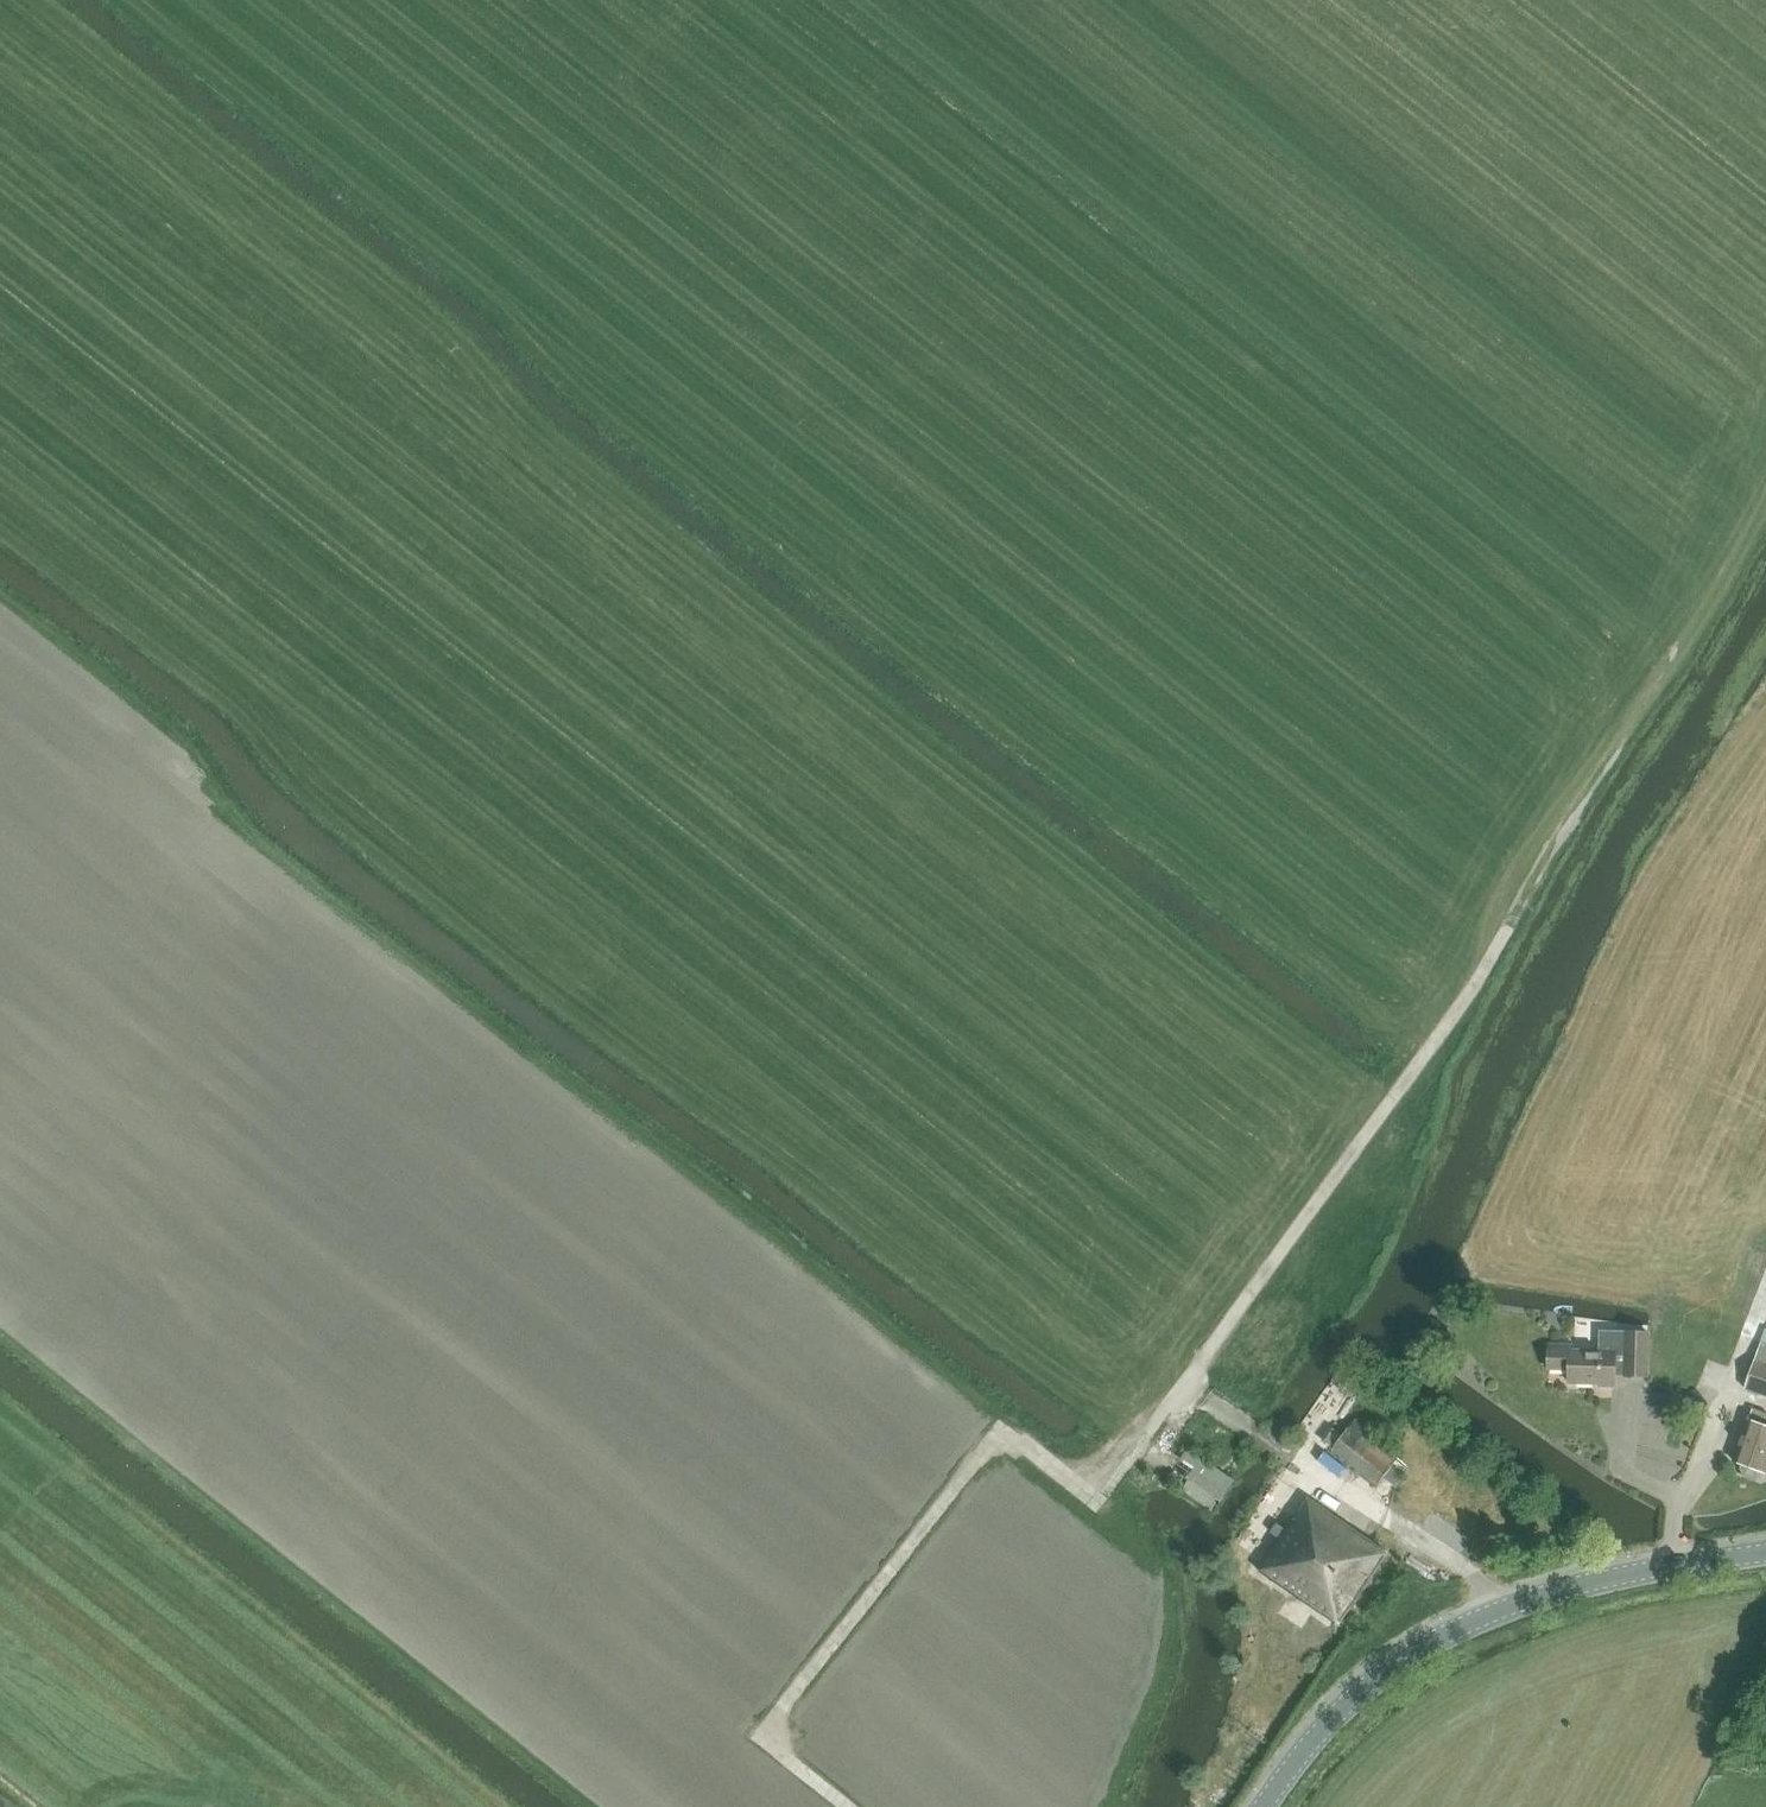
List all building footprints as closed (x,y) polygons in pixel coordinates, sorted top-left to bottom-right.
[(1617,1374),(1647,1377),(1648,1332),(1627,1331),(1626,1340),(1599,1340),(1599,1346),(1572,1345),(1572,1341),(1549,1341),(1548,1367),(1568,1367),(1568,1384),(1617,1385),(1617,1374)] [(1762,1342),(1745,1389),(1765,1396),(1765,1344),(1762,1342)] [(1735,1461),(1744,1465),(1742,1468),(1744,1473),(1759,1478),(1763,1475),(1764,1472),(1765,1473),(1765,1413),(1755,1409),(1751,1420),(1750,1420),(1735,1461)] [(1356,1421),(1333,1452),(1379,1487),(1385,1479),(1396,1487),(1409,1470),(1398,1462),(1402,1456),(1356,1421)] [(1182,1458),(1167,1480),(1213,1513),(1235,1481),(1188,1449),(1182,1458)] [(1295,1518),(1259,1571),(1339,1625),(1388,1553),(1309,1500),(1296,1519),(1295,1518)] [(1750,1743),(1759,1748),(1765,1737),(1765,1730),(1760,1726),(1750,1743)]
